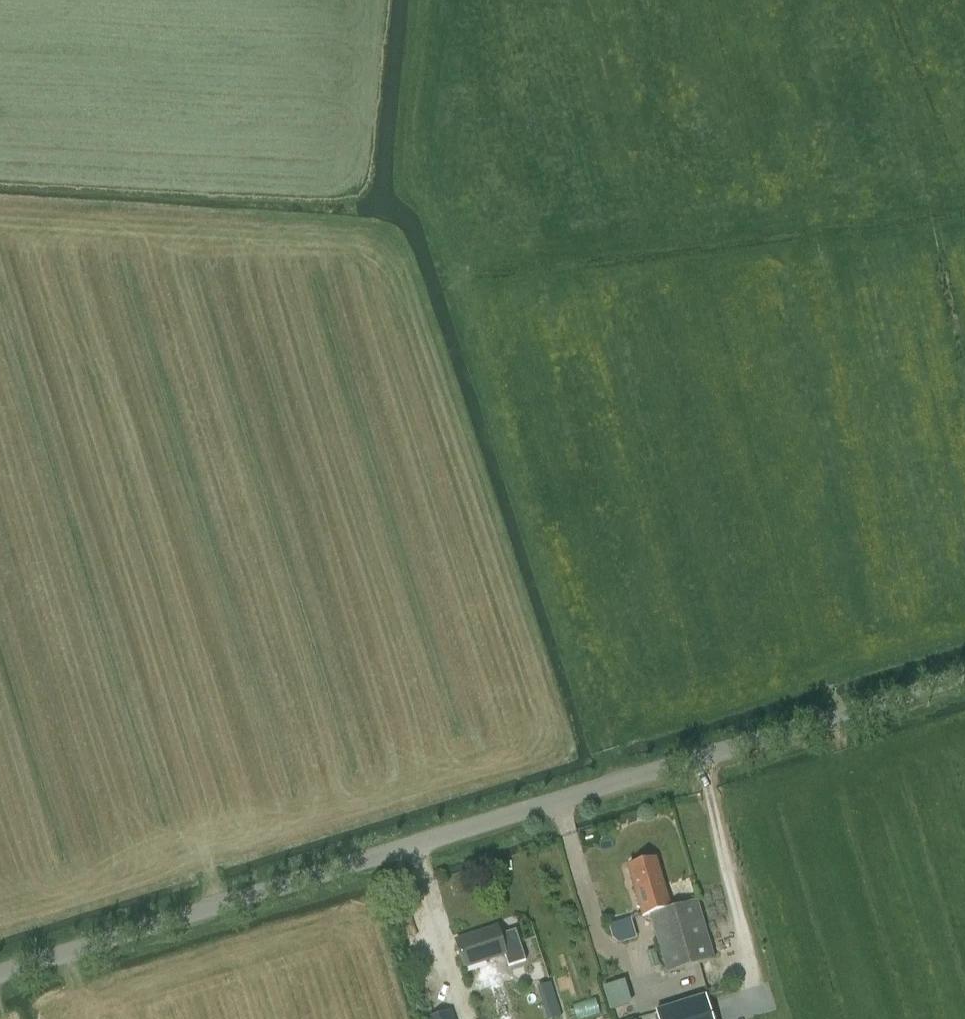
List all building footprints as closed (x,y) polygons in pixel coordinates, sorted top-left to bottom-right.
[(670,909),(670,908),(655,859),(628,868),(642,917),(649,915),(666,973),(716,960),(698,901),(670,909)] [(611,922),(614,940),(632,937),(629,919),(611,922)] [(464,968),(505,955),(508,963),(523,958),(514,931),(500,936),(496,927),(455,941),(464,968)] [(632,1003),(623,979),(603,987),(612,1010),(632,1003)] [(656,1012),(658,1018),(711,1018),(704,996),(656,1012)]
